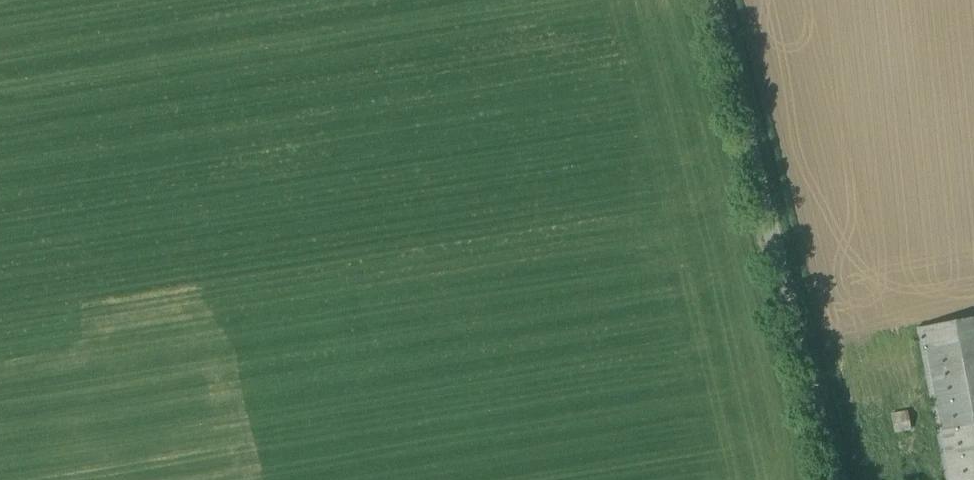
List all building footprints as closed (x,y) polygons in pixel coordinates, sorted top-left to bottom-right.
[(917,329),(945,479),(973,479),(973,319),(917,329)] [(907,412),(890,415),(892,425),(909,422),(907,412)]
